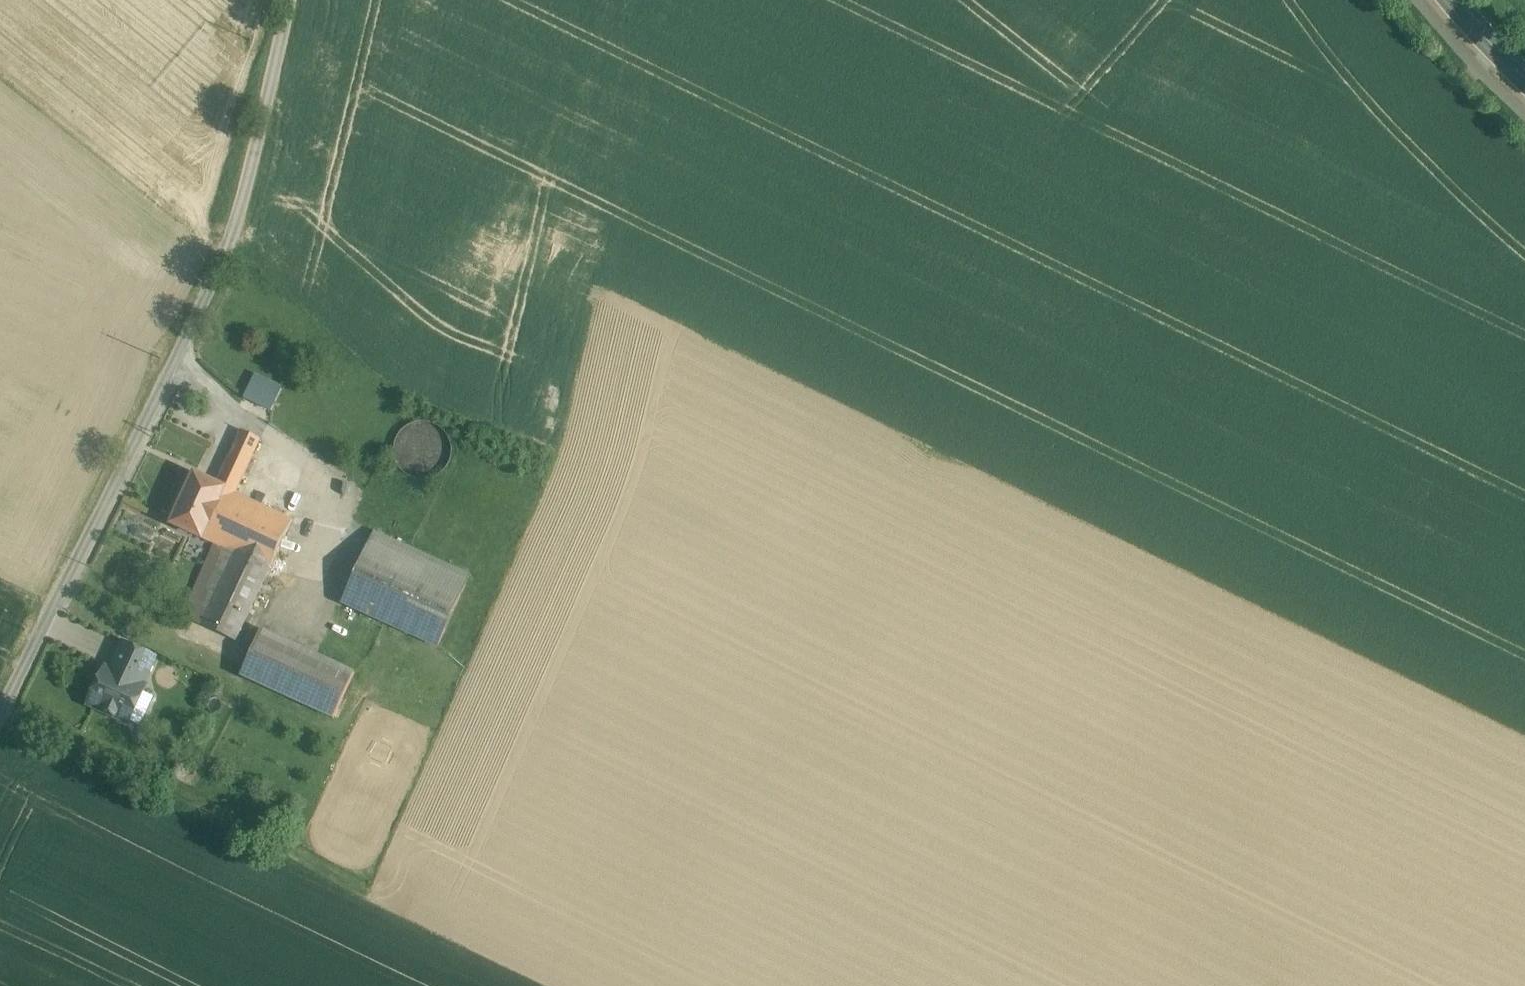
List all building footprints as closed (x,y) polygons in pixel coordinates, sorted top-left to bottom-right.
[(282,389),(254,376),(244,398),(271,411),(282,389)] [(240,431),(216,484),(234,493),(259,439),(240,431)] [(216,484),(194,474),(171,523),(215,543),(270,568),(292,520),(216,484)] [(469,576),(374,533),(343,602),(438,645),(469,576)] [(270,568),(215,543),(183,616),(236,641),(270,568)] [(355,672),(262,630),(242,675),(334,717),(355,672)] [(155,657),(123,642),(110,670),(142,685),(155,657)] [(110,670),(105,668),(89,703),(129,722),(141,696),(145,687),(142,685),(110,670)] [(152,701),(141,696),(129,722),(140,727),(152,701)]
